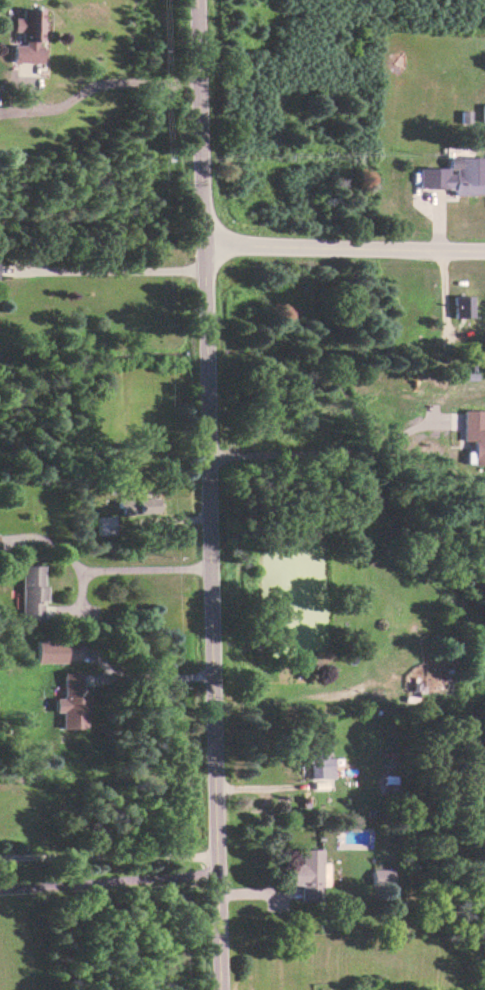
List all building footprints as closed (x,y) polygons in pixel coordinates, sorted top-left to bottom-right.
[(8,62),(39,63),(39,43),(39,9),(18,9),(18,17),(9,17),(9,32),(19,32),(19,45),(9,44),(8,62)] [(444,157),(444,167),(414,168),(415,189),(450,188),(450,195),(484,194),(484,156),(444,157)] [(449,296),(450,317),(468,317),(468,296),(449,296)] [(482,430),(482,410),(459,410),(460,441),(469,441),(469,464),(484,464),(484,430),(482,430)] [(116,514),(152,513),(152,498),(115,499),(116,514)] [(111,534),(110,516),(93,517),(94,535),(111,534)] [(39,565),(16,565),(17,621),(41,620),(41,584),(39,584),(39,565)] [(32,662),(61,663),(62,641),(32,640),(32,662)] [(58,712),(58,728),(84,729),(84,689),(78,689),(78,672),(59,672),(59,698),(51,698),(51,712),(58,712)] [(305,750),(307,781),(310,781),(310,790),(331,789),(329,757),(319,758),(319,750),(305,750)] [(318,849),(297,849),(297,864),(288,864),(288,884),(297,884),(297,900),(319,899),(318,849)] [(369,881),(389,882),(390,871),(369,869),(369,881)]
